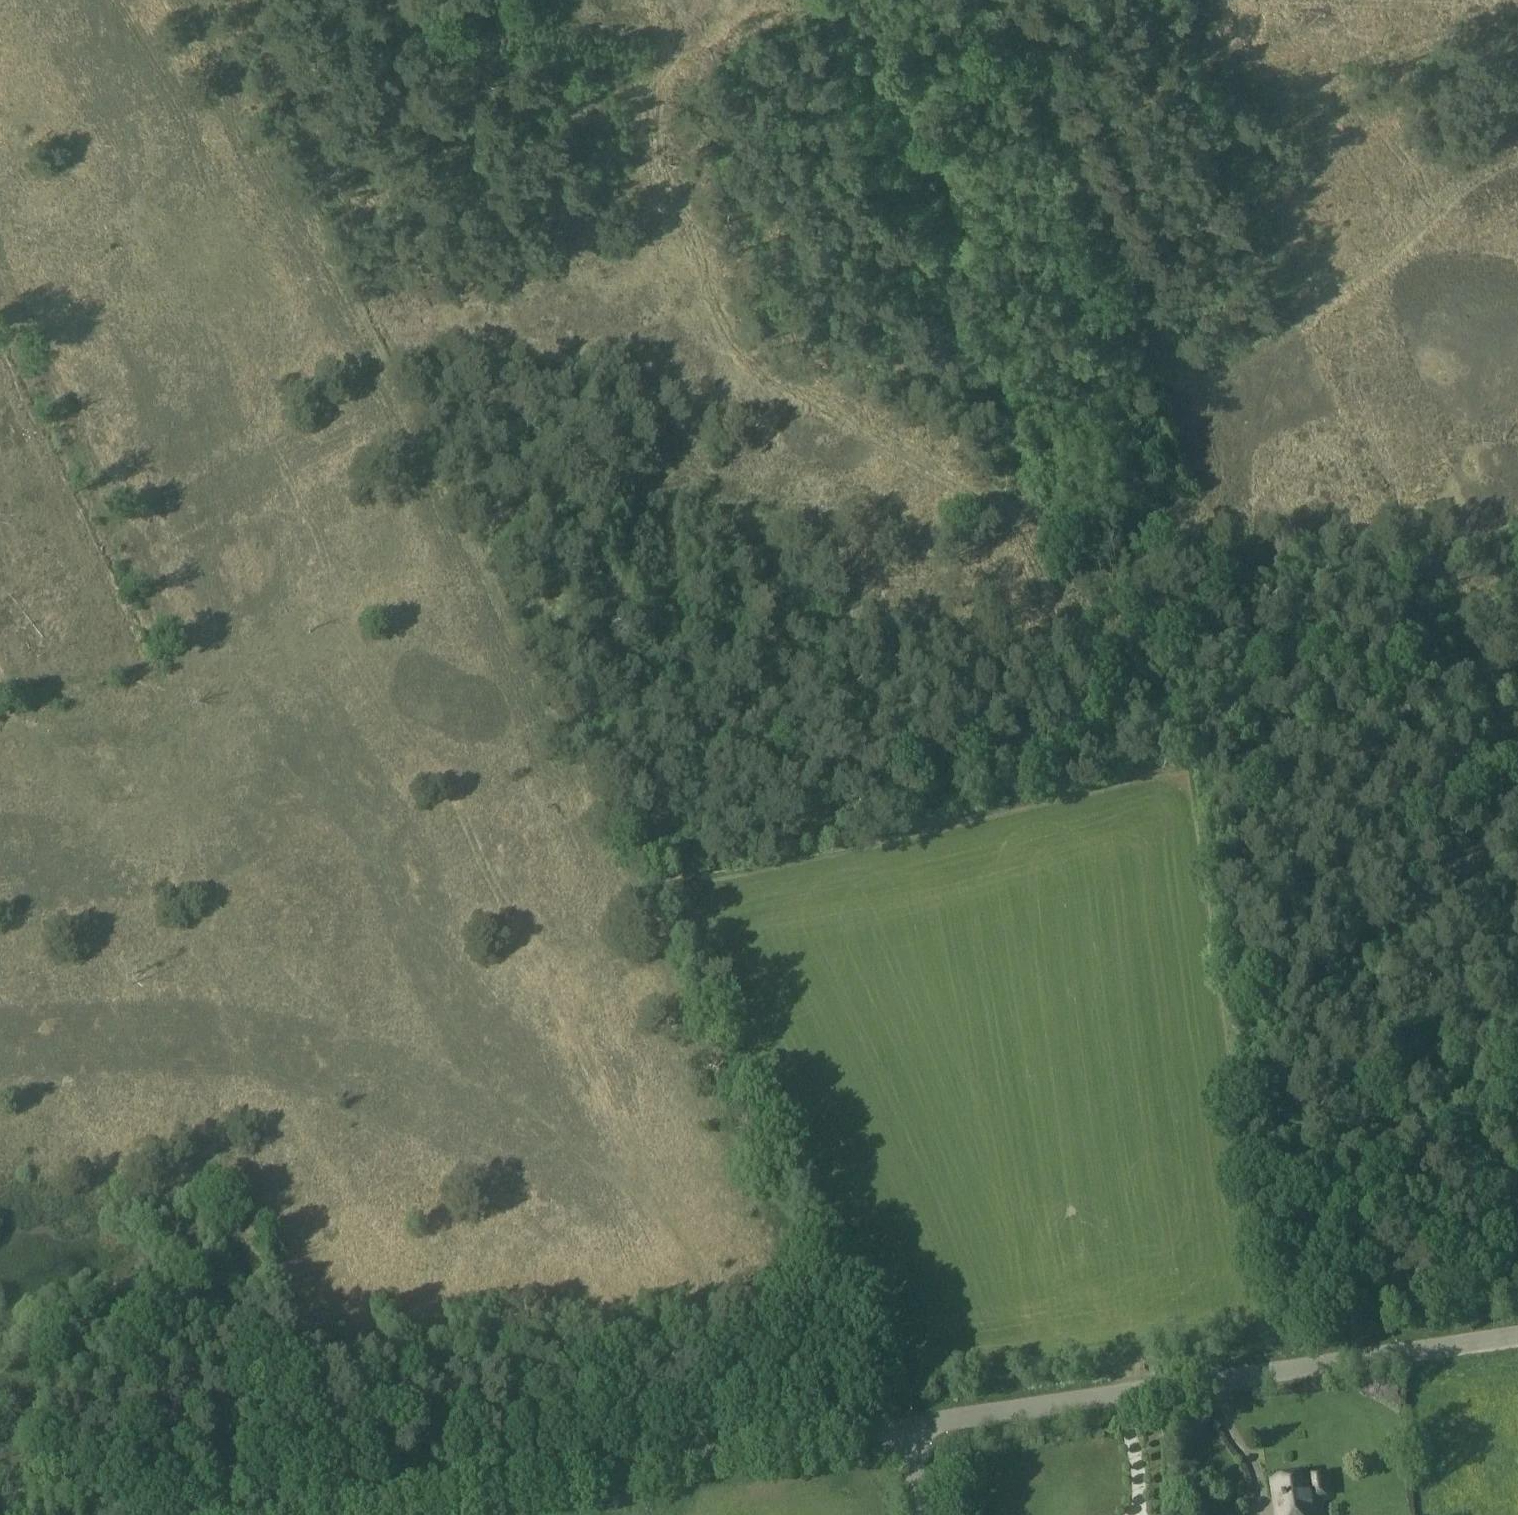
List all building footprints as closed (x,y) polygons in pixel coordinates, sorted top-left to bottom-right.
[(1318,1497),(1330,1496),(1327,1476),(1312,1478),(1311,1475),(1269,1481),(1275,1514),(1321,1514),(1318,1497)]
